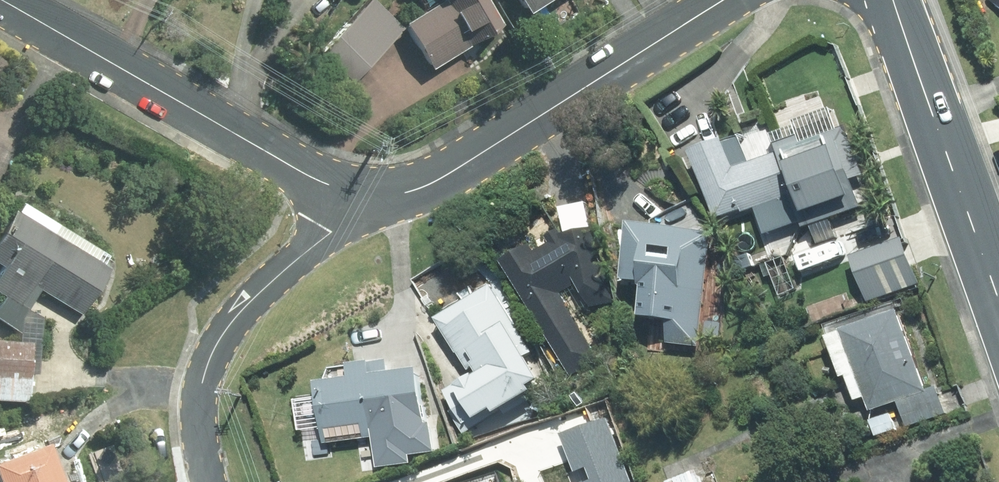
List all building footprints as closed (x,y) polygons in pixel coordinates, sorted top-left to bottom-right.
[(429,68),(501,25),(486,0),(439,0),(402,22),(429,68)] [(519,9),(534,0),(514,0),(519,9)] [(352,83),(380,53),(345,21),(318,51),(352,83)] [(862,169),(847,129),(780,153),(780,151),(746,163),(738,141),(728,144),(725,138),(693,150),(718,219),(743,210),(744,213),(766,205),(768,210),(781,205),(779,201),(793,196),(804,227),(812,224),(819,244),(843,235),(835,216),(861,207),(849,174),(862,169)] [(19,205),(14,213),(10,210),(0,228),(0,296),(2,297),(0,299),(0,324),(13,332),(38,290),(79,315),(107,269),(101,265),(106,257),(19,205)] [(698,347),(711,232),(629,222),(622,280),(646,283),(642,317),(670,321),(667,343),(698,347)] [(615,301),(599,226),(561,233),(558,228),(546,234),(550,241),(536,250),(531,242),(502,260),(571,375),(599,358),(560,293),(577,282),(591,306),(615,301)] [(918,285),(901,235),(851,252),(869,302),(918,285)] [(528,355),(533,351),(492,283),(436,317),(458,352),(471,373),(444,390),(455,407),(451,410),(464,433),(504,410),(506,413),(531,399),(528,394),(539,388),(535,382),(542,378),(528,355)] [(927,389),(899,309),(843,329),(872,411),(898,402),(907,428),(947,414),(937,386),(927,389)] [(28,400),(30,342),(0,341),(0,399),(28,400)] [(379,425),(427,419),(420,367),(389,371),(388,359),(348,364),(350,376),(316,380),(324,442),(381,435),(379,425)] [(542,412),(549,399),(538,394),(532,407),(542,412)] [(877,436),(897,429),(892,414),(872,421),(877,436)] [(41,441),(0,456),(0,481),(57,481),(41,441)] [(668,481),(704,481),(699,469),(668,481)]
